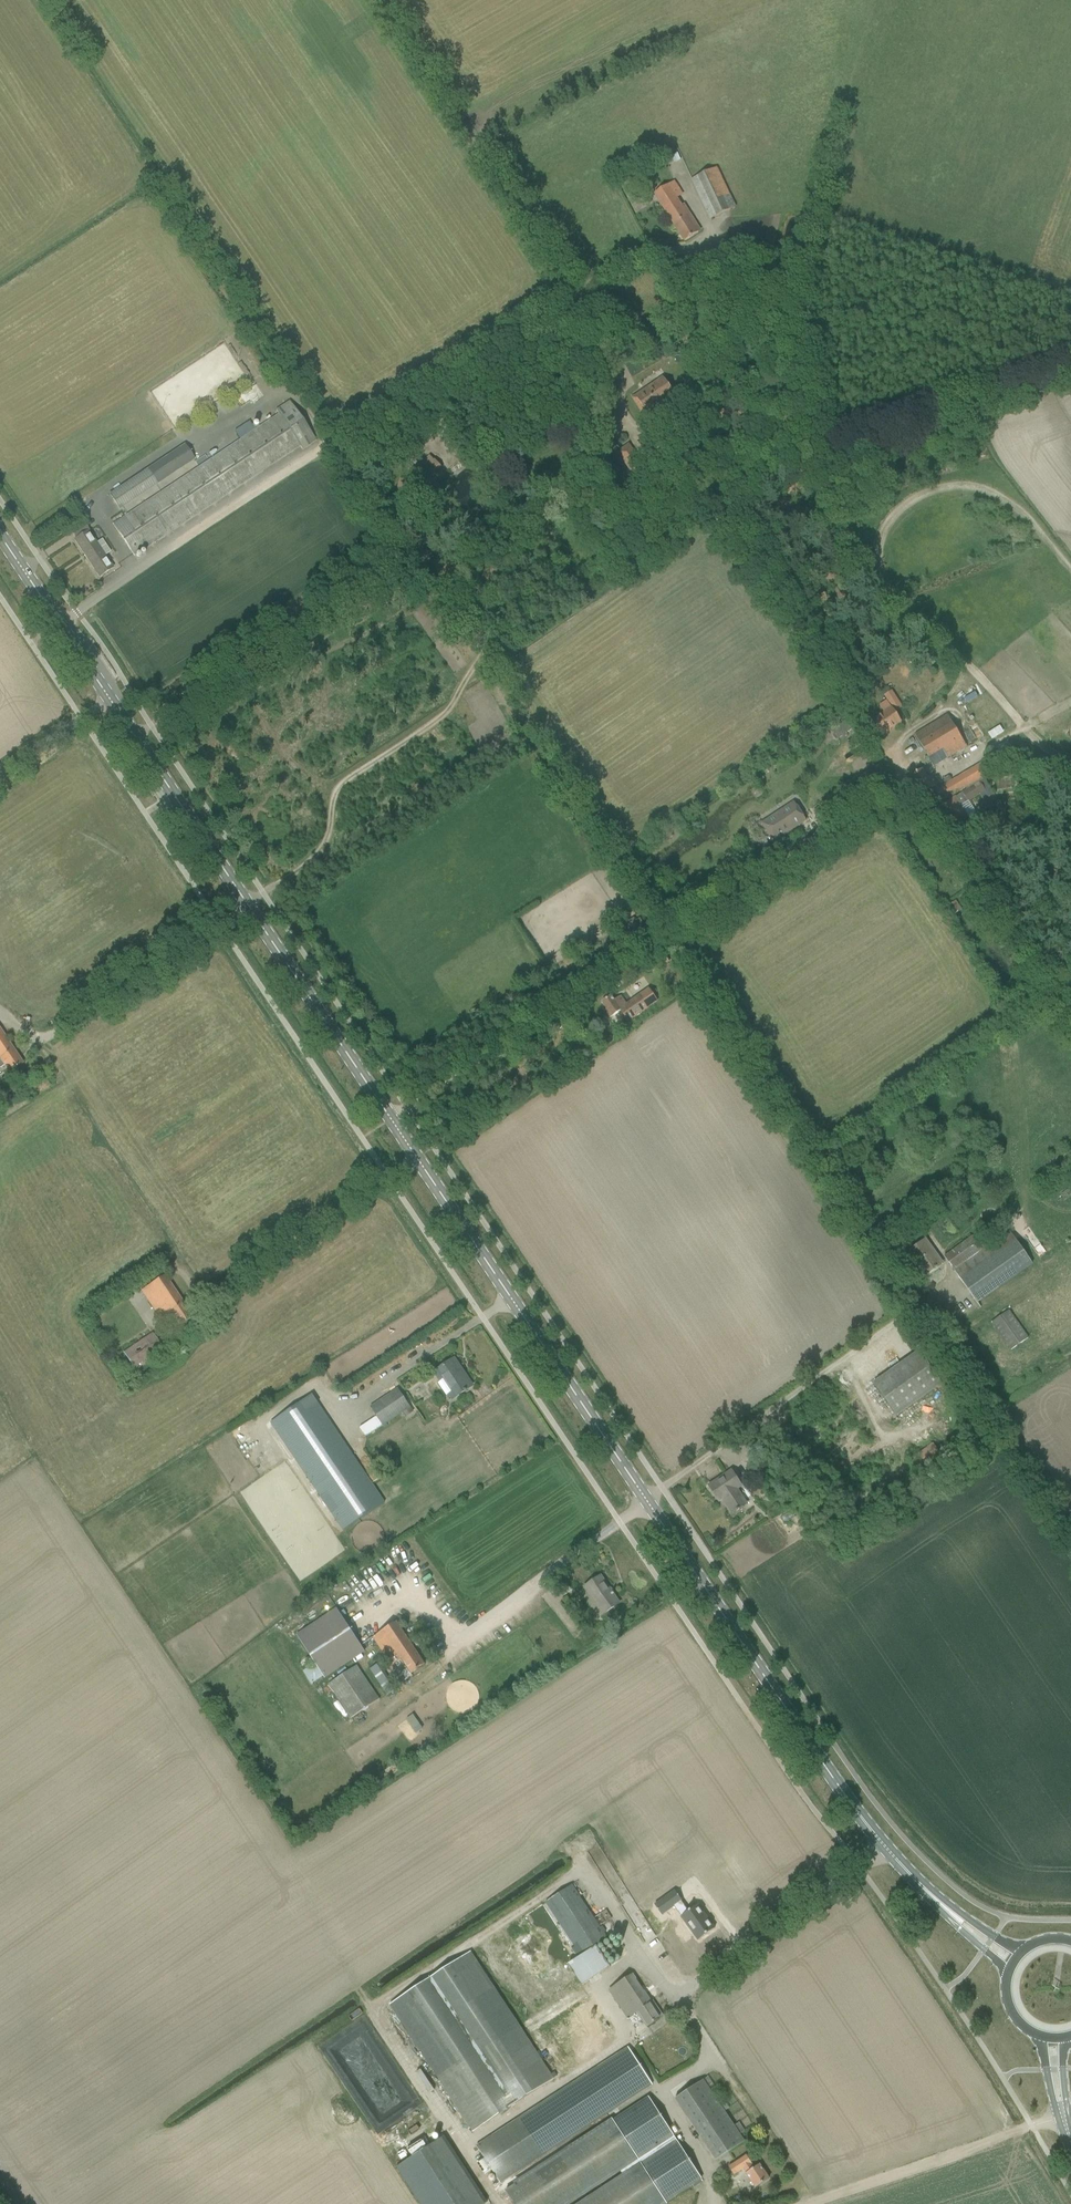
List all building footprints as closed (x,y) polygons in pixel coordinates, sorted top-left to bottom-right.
[(677,153),(664,159),(667,166),(680,160),(677,153)] [(736,207),(717,167),(691,180),(710,219),(736,207)] [(674,181),(663,188),(654,194),(684,242),(700,231),(686,210),(685,211),(677,198),(683,194),(674,181)] [(648,393),(638,400),(645,410),(655,403),(658,407),(674,396),(669,388),(662,378),(646,389),(648,393)] [(113,524),(128,546),(134,556),(299,446),(302,449),(315,440),(289,401),(275,410),(278,415),(258,428),(252,420),(238,429),(243,438),(113,524)] [(628,444),(616,453),(632,476),(645,467),(628,444)] [(194,460),(184,445),(108,495),(118,510),(194,460)] [(442,468),(434,460),(424,469),(431,477),(442,468)] [(74,541),(91,566),(98,577),(113,568),(104,555),(110,552),(101,539),(96,543),(83,524),(71,532),(76,539),(74,541)] [(485,550),(504,541),(500,533),(485,541),(485,542),(482,544),(485,550)] [(891,691),(884,696),(895,712),(902,707),(891,691)] [(958,704),(971,702),(969,693),(956,695),(958,704)] [(870,720),(880,737),(902,723),(886,701),(879,706),(882,712),(870,720)] [(945,717),(924,729),(914,735),(933,767),(964,748),(945,717)] [(829,738),(842,731),(836,721),(824,728),(829,738)] [(1003,733),(999,726),(987,733),(991,740),(1003,733)] [(987,760),(982,763),(938,789),(930,776),(927,778),(921,769),(911,776),(922,794),(932,788),(941,802),(988,774),(988,773),(1015,757),(1007,742),(991,752),(993,756),(992,756),(990,752),(984,756),(987,760)] [(984,778),(963,792),(968,802),(980,794),(984,800),(993,794),(984,778)] [(955,797),(948,802),(939,808),(952,828),(959,823),(960,823),(961,822),(968,817),(955,797)] [(761,823),(767,833),(773,842),(774,841),(772,839),(784,830),(786,833),(806,820),(794,802),(761,823)] [(954,912),(961,907),(956,900),(949,905),(954,912)] [(634,918),(626,922),(630,928),(627,930),(632,938),(642,931),(636,921),(634,918)] [(625,936),(610,945),(614,952),(629,943),(625,936)] [(604,1011),(609,1019),(621,1011),(628,1021),(656,1001),(648,990),(626,1005),(620,996),(614,1000),(611,996),(601,1002),(607,1009),(604,1011)] [(4,1066),(8,1073),(22,1064),(0,1030),(0,1068),(4,1066)] [(972,1236),(944,1256),(977,1303),(1032,1264),(1007,1229),(980,1248),(972,1236)] [(942,1263),(939,1260),(925,1240),(908,1252),(918,1265),(921,1263),(928,1273),(942,1263)] [(1031,1256),(1037,1251),(1032,1244),(1026,1248),(1031,1256)] [(164,1275),(155,1281),(139,1291),(158,1319),(164,1315),(169,1323),(173,1320),(178,1327),(192,1318),(164,1275)] [(992,1323),(1011,1350),(1027,1338),(1008,1311),(992,1323)] [(162,1349),(152,1333),(122,1353),(135,1371),(155,1358),(154,1355),(162,1349)] [(874,1384),(897,1416),(941,1384),(918,1352),(874,1384)] [(454,1358),(432,1373),(438,1382),(437,1383),(445,1396),(447,1395),(451,1401),(466,1391),(466,1390),(471,1387),(461,1373),(463,1372),(454,1358)] [(410,1408),(398,1389),(369,1407),(376,1417),(359,1428),(365,1437),(401,1414),(410,1408)] [(428,1389),(422,1394),(430,1405),(436,1400),(428,1389)] [(312,1395),(271,1423),(340,1527),(343,1531),(383,1503),(312,1395)] [(743,1443),(748,1451),(749,1452),(763,1443),(756,1434),(743,1443)] [(932,1444),(918,1454),(926,1466),(941,1455),(932,1444)] [(741,1486),(737,1480),(731,1471),(708,1486),(715,1496),(719,1494),(732,1513),(736,1510),(737,1511),(747,1504),(737,1489),(741,1486)] [(428,1572),(418,1578),(424,1589),(434,1582),(428,1572)] [(600,1576),(585,1587),(603,1614),(619,1604),(600,1576)] [(364,1652),(336,1608),(296,1634),(314,1663),(303,1670),(313,1685),(364,1652)] [(396,1622),(372,1638),(390,1665),(399,1659),(410,1674),(424,1664),(396,1622)] [(298,1654),(286,1660),(291,1668),(302,1661),(298,1654)] [(380,1700),(356,1666),(328,1685),(351,1719),(380,1700)] [(333,1712),(337,1709),(330,1699),(326,1702),(333,1712)] [(572,1949),(542,1904),(504,1929),(553,2004),(573,1991),(559,1969),(567,1964),(581,1985),(610,1967),(596,1946),(607,1939),(572,1885),(544,1903),(574,1948),(572,1949)] [(681,1901),(674,1891),(654,1905),(661,1915),(673,1906),(677,1912),(680,1910),(683,1915),(681,1917),(698,1940),(714,1928),(697,1905),(688,1911),(681,1901)] [(470,1952),(389,2005),(473,2132),(553,2079),(470,1952)] [(632,1975),(623,1981),(608,1991),(632,2026),(642,2019),(647,2026),(660,2017),(632,1975)] [(536,2019),(556,2058),(575,2048),(574,2047),(604,2031),(584,1994),(536,2019)] [(566,2055),(568,2060),(590,2050),(587,2045),(566,2055)] [(476,2146),(500,2183),(652,2085),(628,2047),(476,2146)] [(708,2076),(693,2086),(674,2099),(716,2161),(745,2141),(740,2134),(744,2132),(738,2123),(734,2126),(724,2111),(728,2108),(723,2099),(719,2102),(709,2088),(713,2085),(708,2076)] [(393,2096),(382,2104),(387,2110),(397,2101),(393,2096)] [(701,2179),(648,2097),(513,2182),(514,2184),(505,2191),(513,2203),(667,2203),(666,2203),(701,2179)] [(403,2120),(415,2115),(413,2111),(401,2116),(403,2120)] [(728,2167),(734,2175),(743,2169),(746,2173),(755,2187),(769,2179),(759,2164),(754,2167),(746,2155),(728,2167)]
